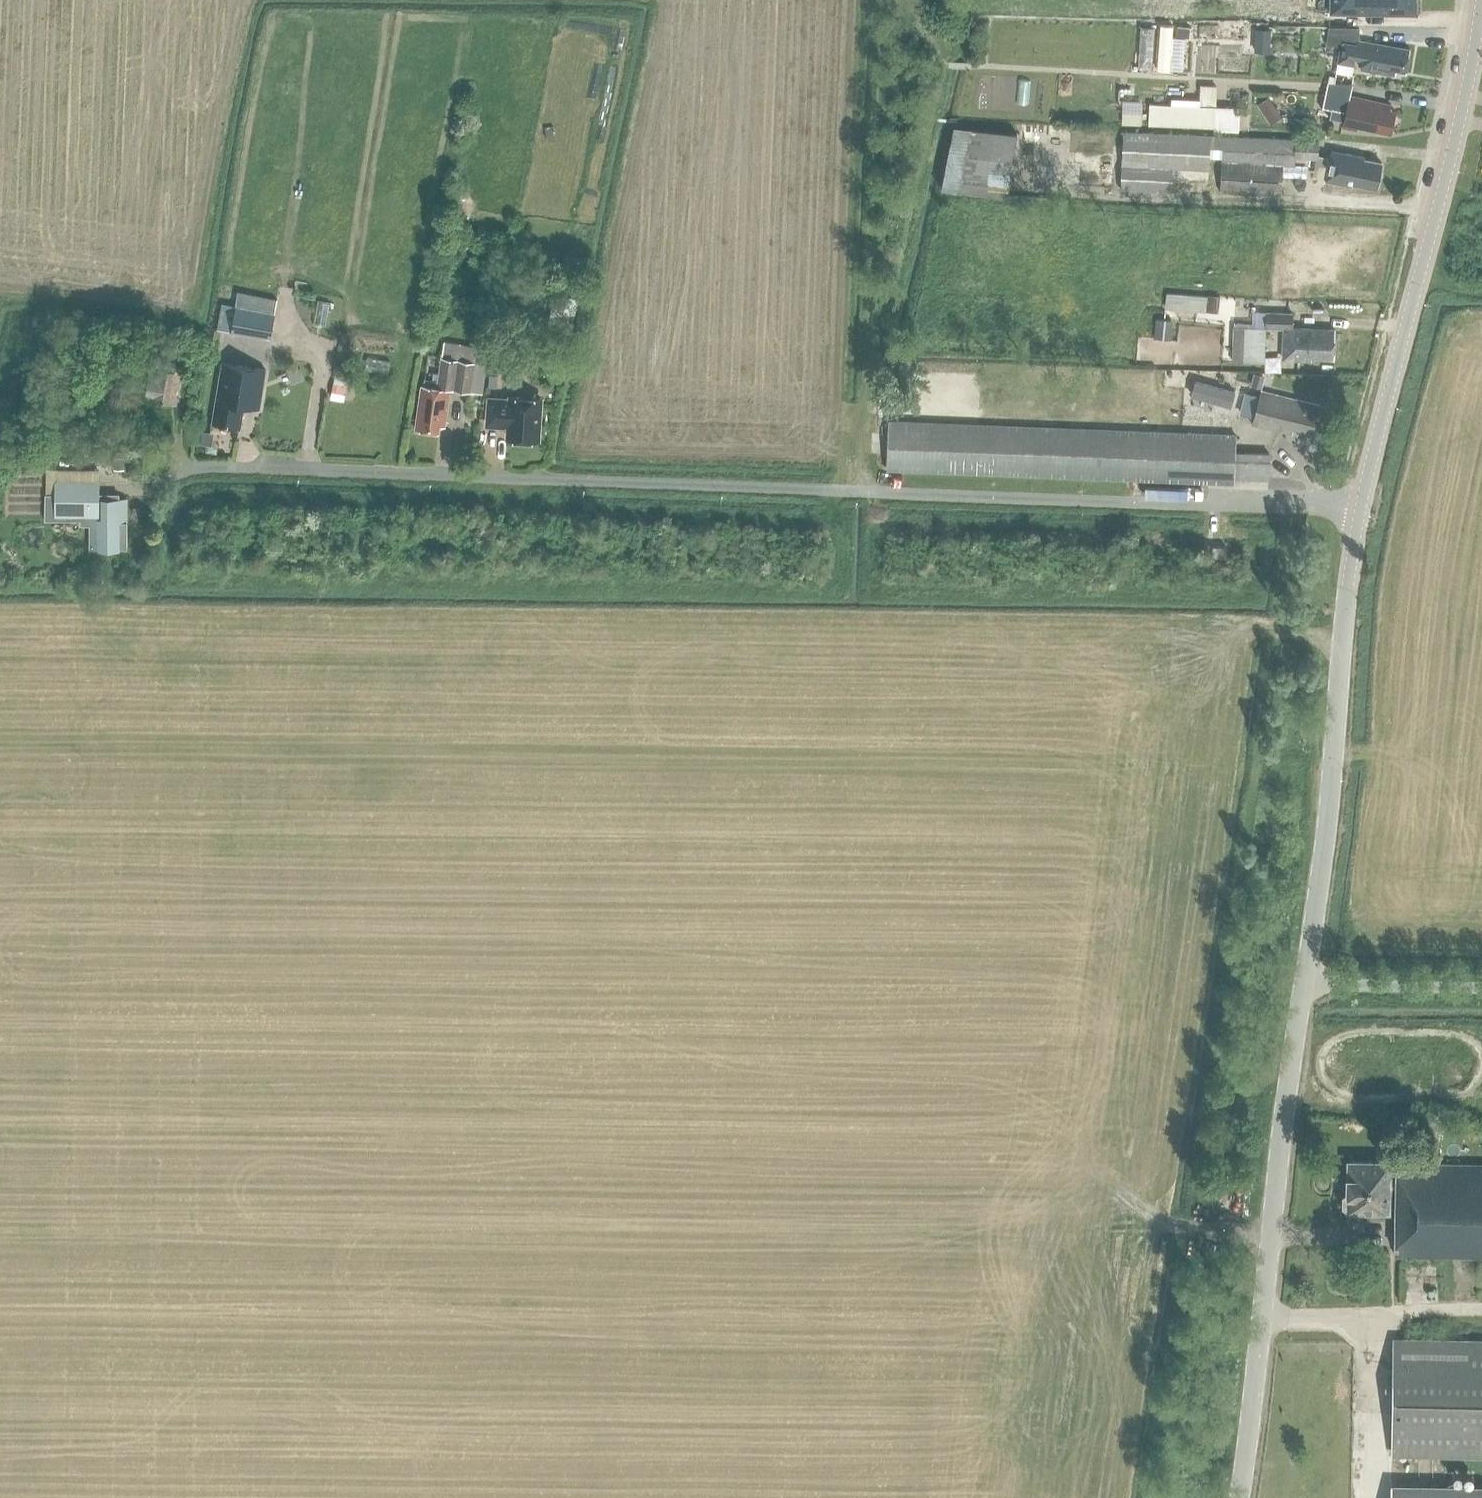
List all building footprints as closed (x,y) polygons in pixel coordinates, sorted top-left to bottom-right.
[(1331,13),(1417,15),(1418,0),(1331,0),(1331,13)] [(1190,38),(1191,27),(1178,26),(1177,37),(1190,38)] [(1141,28),(1139,67),(1153,68),(1155,29),(1141,28)] [(1270,53),(1272,29),(1256,28),(1255,52),(1270,53)] [(1400,71),(1407,72),(1411,49),(1360,40),(1360,28),(1330,28),(1327,44),(1341,46),(1338,63),(1354,66),(1355,59),(1364,61),(1362,69),(1399,76),(1400,71)] [(1352,85),(1328,83),(1323,107),(1330,108),(1328,117),(1344,121),(1343,127),(1356,130),(1357,127),(1369,130),(1369,129),(1391,134),(1396,111),(1390,110),(1391,105),(1350,96),(1352,85)] [(1283,116),(1269,96),(1257,104),(1271,124),(1283,116)] [(1215,128),(1216,128),(1217,106),(1199,106),(1150,103),(1149,124),(1215,128)] [(1216,128),(1216,131),(1239,132),(1241,107),(1217,106),(1216,128)] [(1122,113),(1121,125),(1141,126),(1141,114),(1122,113)] [(1018,175),(1024,132),(958,123),(949,189),(993,195),(996,172),(1018,175)] [(1210,158),(1211,135),(1124,132),(1122,168),(1173,170),(1210,172),(1210,158)] [(1222,163),(1284,165),(1295,166),(1296,158),(1297,139),(1223,136),(1222,158),(1222,163)] [(1297,139),(1296,158),(1318,159),(1319,140),(1297,139)] [(1365,157),(1332,150),(1326,181),(1353,186),(1353,184),(1377,189),(1382,163),(1365,159),(1365,157)] [(1172,184),(1173,170),(1122,168),(1121,190),(1172,193),(1172,184)] [(271,338),(275,314),(278,299),(239,292),(232,331),(271,338)] [(1173,292),(1173,308),(1224,308),(1224,293),(1173,292)] [(548,322),(572,328),(579,299),(555,293),(548,322)] [(1266,313),(1266,328),(1285,328),(1284,358),(1312,359),(1312,357),(1335,358),(1336,330),(1293,328),(1293,314),(1266,313)] [(1174,320),(1157,319),(1155,338),(1172,339),(1174,320)] [(1234,326),(1233,361),(1246,361),(1265,362),(1266,328),(1248,327),(1235,326),(1234,326)] [(462,345),(445,343),(438,388),(423,385),(416,430),(439,433),(440,426),(445,427),(450,389),(482,394),(489,352),(461,348),(462,345)] [(266,370),(223,363),(213,423),(241,427),(244,406),(260,408),(266,370)] [(177,399),(184,369),(164,365),(163,370),(156,368),(153,381),(149,380),(145,396),(156,398),(155,401),(171,404),(177,405),(177,399)] [(291,370),(295,382),(304,380),(300,367),(291,370)] [(1255,373),(1251,386),(1259,388),(1263,375),(1255,373)] [(490,375),(489,387),(498,388),(499,376),(490,375)] [(348,378),(335,376),(332,398),(345,400),(348,378)] [(1231,407),(1235,392),(1195,381),(1191,396),(1231,407)] [(1254,416),(1252,423),(1252,424),(1292,434),(1293,428),(1316,434),(1321,411),(1319,411),(1320,405),(1261,390),(1259,396),(1254,416)] [(491,400),(489,425),(501,426),(501,423),(510,423),(509,438),(538,440),(541,399),(512,397),(511,401),(491,400)] [(1235,478),(1236,452),(1237,436),(888,422),(887,469),(1235,482),(1235,478)] [(34,462),(46,464),(48,452),(36,450),(34,462)] [(1270,454),(1236,452),(1235,478),(1269,479),(1270,454)] [(115,458),(115,470),(125,470),(125,458),(115,458)] [(58,470),(58,482),(98,482),(98,470),(58,470)] [(99,482),(57,482),(57,515),(91,515),(91,548),(120,548),(120,538),(126,538),(126,501),(99,500),(99,482)] [(1227,547),(1213,546),(1212,557),(1227,557),(1227,547)] [(1399,1164),(1399,1170),(1388,1170),(1388,1164),(1349,1163),(1349,1195),(1345,1199),(1345,1204),(1349,1208),(1349,1212),(1388,1213),(1389,1194),(1398,1194),(1397,1255),(1481,1257),(1481,1166),(1399,1164)] [(1395,1342),(1393,1453),(1481,1454),(1481,1343),(1395,1342)] [(1393,1487),(1392,1497),(1481,1497),(1481,1489),(1393,1487)]
